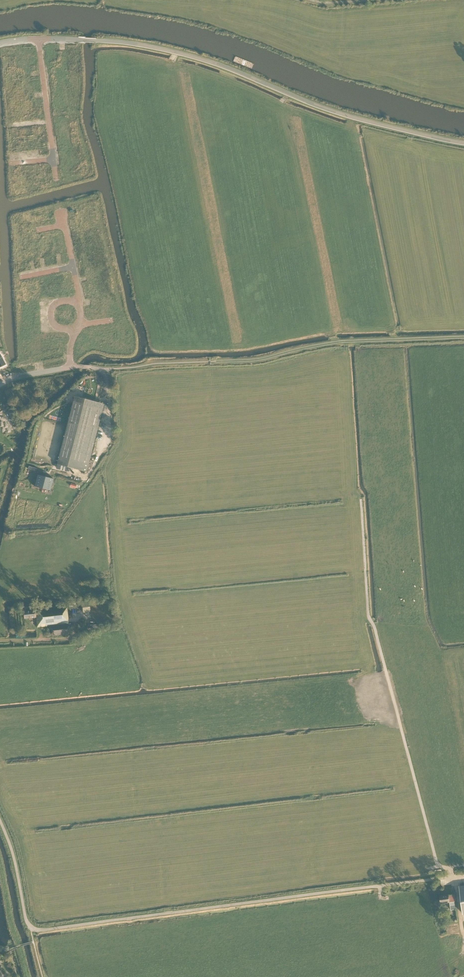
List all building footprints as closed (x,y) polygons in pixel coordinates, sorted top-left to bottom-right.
[(20,51),(14,52),(16,64),(26,63),(25,56),(21,57),(20,51)] [(9,59),(6,59),(7,65),(16,64),(14,52),(8,53),(9,59)] [(56,55),(48,56),(49,67),(57,66),(62,65),(61,58),(58,59),(56,59),(56,55)] [(70,83),(66,84),(67,91),(77,90),(76,82),(75,82),(74,80),(70,81),(70,83)] [(66,102),(65,102),(66,109),(77,108),(76,101),(73,101),(73,97),(66,98),(66,102)] [(18,98),(10,98),(11,104),(13,103),(14,111),(26,110),(26,102),(19,103),(18,98)] [(79,144),(64,146),(65,155),(81,153),(79,144)] [(33,179),(28,179),(29,188),(37,187),(40,187),(39,185),(40,185),(40,180),(39,180),(38,173),(32,173),(33,179)] [(17,178),(14,179),(15,194),(24,193),(24,185),(25,185),(24,181),(20,181),(20,178),(17,178)] [(98,207),(86,209),(88,218),(100,216),(98,207)] [(51,211),(44,212),(46,222),(50,221),(50,224),(53,223),(53,220),(52,218),(53,218),(52,214),(51,211)] [(27,216),(19,218),(20,222),(22,231),(25,230),(25,232),(30,231),(29,229),(32,228),(31,223),(29,224),(28,220),(27,216)] [(102,225),(93,227),(96,240),(105,238),(102,225)] [(53,240),(46,242),(49,252),(56,250),(55,248),(60,246),(58,237),(52,238),(53,240)] [(38,241),(35,241),(38,252),(41,251),(42,254),(49,252),(46,242),(46,240),(39,242),(38,241)] [(34,256),(32,248),(19,251),(22,260),(34,256)] [(110,261),(99,264),(101,271),(112,268),(110,261)] [(59,277),(52,279),(54,289),(54,290),(61,289),(61,290),(65,289),(63,279),(59,280),(59,277)] [(52,279),(45,280),(47,290),(54,289),(52,279)] [(104,283),(101,283),(101,286),(104,285),(105,291),(108,291),(109,292),(113,291),(113,290),(116,290),(115,282),(104,283)] [(108,301),(99,302),(100,306),(107,305),(107,307),(108,311),(112,310),(112,311),(116,311),(116,310),(120,309),(119,301),(109,303),(108,301)] [(126,328),(119,330),(124,342),(130,340),(130,338),(133,337),(131,330),(127,332),(126,328)] [(115,337),(111,338),(113,345),(118,343),(118,344),(123,342),(124,342),(119,330),(119,331),(113,333),(115,337)] [(85,337),(84,344),(88,344),(88,346),(95,346),(96,334),(89,333),(89,337),(85,337)] [(96,334),(95,346),(101,347),(101,346),(105,346),(106,339),(102,339),(102,335),(96,334)] [(44,338),(40,339),(40,349),(44,348),(44,356),(50,355),(50,356),(51,355),(50,343),(49,343),(44,343),(44,338)] [(50,343),(51,355),(57,355),(57,348),(60,348),(60,338),(56,338),(56,343),(50,343)] [(21,348),(21,359),(29,359),(29,354),(34,354),(34,347),(29,348),(29,347),(21,348)] [(104,404),(75,396),(57,464),(86,472),(104,404)] [(38,475),(35,486),(43,488),(44,482),(46,477),(38,475)] [(44,482),(43,488),(50,490),(53,479),(46,477),(44,482)] [(91,612),(90,601),(82,602),(83,613),(91,612)] [(70,634),(66,605),(39,608),(39,610),(34,611),(34,610),(23,611),(24,618),(36,617),(37,627),(51,626),(52,635),(70,634)] [(455,909),(454,899),(456,899),(455,892),(453,892),(453,894),(440,896),(441,903),(450,902),(451,910),(455,909)]
